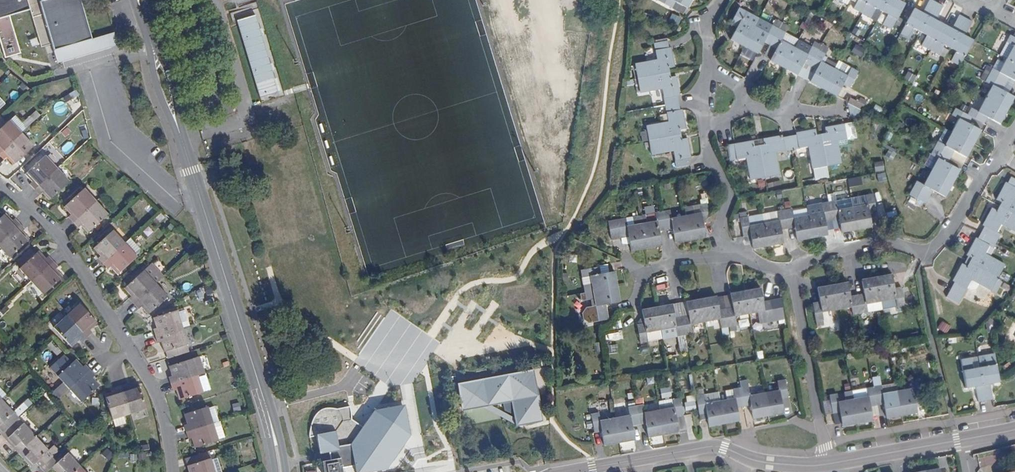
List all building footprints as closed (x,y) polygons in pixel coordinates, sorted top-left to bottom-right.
[(5,57),(20,53),(10,15),(30,9),(41,47),(52,44),(54,50),(93,40),(81,0),(0,0),(0,38),(5,57)] [(853,8),(861,13),(868,0),(857,0),(853,8)] [(861,13),(870,17),(875,8),(881,11),(887,0),(868,0),(861,13)] [(881,11),(887,14),(882,23),(891,28),(905,4),(899,0),(887,0),(881,11)] [(920,32),(936,2),(932,0),(929,0),(922,12),(914,9),(901,34),(909,38),(915,29),(920,32)] [(675,1),(671,7),(683,13),(687,7),(675,1)] [(936,2),(920,32),(926,35),(921,45),(930,49),(943,24),(935,20),(942,6),(936,2)] [(744,46),(755,26),(759,18),(745,11),(738,8),(730,23),(736,27),(730,38),(744,46)] [(943,24),(930,49),(939,53),(944,44),(949,47),(965,17),(959,14),(952,28),(943,24)] [(254,15),(235,20),(255,83),(273,77),(254,15)] [(965,17),(949,47),(956,51),(951,60),(961,65),(974,40),(965,35),(972,21),(965,17)] [(768,33),(755,26),(744,46),(757,53),(757,52),(763,41),(770,44),(778,28),(771,25),(768,33)] [(785,32),(778,28),(770,44),(775,48),(770,59),(770,60),(783,67),(794,47),(781,40),(785,32)] [(1011,34),(1007,41),(1014,45),(1008,59),(1014,63),(1014,36),(1011,34)] [(636,78),(667,73),(666,68),(673,67),(671,48),(668,48),(667,40),(654,42),(657,60),(634,64),(636,78)] [(770,44),(763,41),(757,52),(764,56),(770,44)] [(864,47),(854,42),(851,49),(860,54),(864,47)] [(775,48),(770,44),(764,56),(770,59),(775,48)] [(804,63),(810,66),(818,50),(812,47),(808,54),(794,47),(783,67),(796,74),(804,63)] [(815,69),(809,81),(817,85),(817,86),(823,89),(837,63),(828,58),(824,63),(821,62),(825,53),(818,50),(810,66),(815,69)] [(1008,59),(1001,72),(986,64),(983,70),(989,74),(1005,82),(1009,77),(1014,80),(1014,63),(1008,59)] [(837,63),(823,89),(836,95),(842,83),(849,87),(858,72),(838,61),(837,63)] [(803,78),(810,66),(804,63),(796,74),(803,78)] [(815,69),(810,66),(803,78),(809,81),(815,69)] [(657,107),(678,103),(677,97),(679,95),(675,76),(668,78),(667,73),(636,78),(631,79),(632,89),(638,88),(639,92),(654,89),(657,107)] [(1005,82),(989,74),(986,81),(993,85),(986,98),(1008,109),(1014,96),(1008,92),(1002,88),(1005,82)] [(1009,77),(1005,82),(1012,86),(1014,81),(1014,80),(1009,77)] [(1005,82),(1002,88),(1008,92),(1012,86),(1005,82)] [(847,102),(862,110),(866,101),(860,97),(857,103),(849,98),(847,102)] [(1008,109),(986,98),(980,111),(971,107),(967,114),(972,117),(983,123),(987,116),(1001,123),(1008,109)] [(679,110),(678,103),(657,107),(659,124),(645,126),(648,140),(678,135),(677,130),(685,129),(681,111),(679,110)] [(972,117),(967,114),(954,108),(952,114),(959,119),(952,132),(974,143),(981,130),(968,123),(972,117)] [(20,132),(26,127),(14,115),(8,120),(7,120),(3,124),(0,121),(0,151),(20,132)] [(847,140),(854,138),(852,124),(844,125),(844,123),(825,126),(826,132),(822,133),(827,166),(841,163),(838,145),(837,141),(847,140)] [(648,140),(645,126),(638,128),(640,142),(648,140)] [(813,169),(827,166),(822,133),(816,134),(815,128),(798,132),(797,134),(790,136),(793,149),(808,146),(813,169)] [(974,143),(952,132),(945,128),(937,141),(936,144),(934,147),(950,156),(954,149),(967,156),(974,143)] [(0,151),(0,157),(2,159),(5,157),(13,164),(33,145),(20,132),(0,151)] [(679,140),(678,135),(648,140),(650,155),(673,150),(676,167),(689,164),(688,157),(689,157),(686,138),(679,140)] [(793,149),(790,136),(782,137),(782,135),(763,138),(763,144),(759,145),(765,177),(779,175),(776,152),(793,149)] [(765,177),(759,145),(755,145),(753,140),(727,145),(730,160),(747,158),(751,180),(765,177)] [(950,156),(934,147),(930,154),(938,159),(931,171),(952,183),(960,169),(947,163),(950,156)] [(954,149),(950,156),(963,163),(967,156),(954,149)] [(29,184),(34,189),(57,169),(44,155),(24,174),(31,182),(29,184)] [(950,156),(947,163),(960,169),(963,163),(950,156)] [(57,169),(34,189),(38,195),(41,193),(48,200),(68,182),(57,169)] [(952,183),(931,171),(925,184),(916,181),(908,193),(925,202),(932,189),(945,195),(952,183)] [(13,177),(21,189),(29,184),(20,172),(13,177)] [(1000,206),(1014,214),(1014,179),(1011,177),(1008,182),(1006,182),(997,199),(1002,202),(1000,206)] [(67,216),(72,221),(95,201),(83,188),(63,207),(70,214),(67,216)] [(852,207),(856,229),(871,226),(871,223),(869,214),(876,212),(873,194),(850,198),(852,207)] [(841,232),(856,229),(852,207),(850,198),(829,202),(832,220),(839,219),(840,227),(841,232)] [(829,202),(828,199),(806,203),(807,206),(812,237),(827,235),(826,230),(825,222),(832,220),(829,202)] [(95,201),(72,221),(77,227),(80,224),(87,232),(107,214),(95,201)] [(703,222),(711,220),(707,202),(699,204),(701,211),(694,213),(692,205),(684,206),(691,239),(705,237),(703,222)] [(690,240),(684,206),(662,211),(665,229),(672,228),(675,243),(690,240)] [(812,237),(807,206),(784,210),(787,228),(795,227),(797,240),(812,237)] [(982,231),(994,239),(1002,224),(1014,231),(1014,214),(1000,206),(997,210),(992,208),(983,225),(985,226),(982,231)] [(787,228),(784,210),(763,214),(768,245),(783,243),(781,230),(787,228)] [(665,229),(662,211),(640,215),(641,222),(646,248),(661,245),(658,230),(665,229)] [(752,248),(768,245),(763,214),(747,216),(747,212),(739,213),(743,236),(750,235),(752,248)] [(876,212),(869,214),(871,223),(878,222),(876,212)] [(5,213),(0,218),(0,242),(20,224),(15,218),(13,221),(5,213)] [(646,248),(641,222),(640,215),(633,216),(634,224),(627,225),(626,217),(610,220),(613,239),(621,237),(628,236),(629,241),(631,251),(646,248)] [(158,217),(151,223),(154,227),(161,220),(158,217)] [(833,229),(840,227),(839,219),(832,220),(833,229)] [(826,230),(833,229),(832,220),(825,222),(826,230)] [(0,242),(0,245),(11,257),(30,239),(23,231),(25,229),(20,224),(0,242)] [(97,257),(102,262),(124,243),(112,230),(92,247),(99,254),(97,257)] [(994,239),(982,231),(979,238),(976,238),(967,254),(970,256),(972,257),(970,261),(999,277),(1006,265),(986,253),(994,239)] [(129,238),(124,243),(134,255),(138,251),(138,248),(129,238)] [(124,243),(102,262),(106,267),(109,265),(116,273),(135,256),(134,255),(124,243)] [(31,282),(53,262),(48,256),(45,259),(39,252),(19,269),(31,282)] [(999,277),(970,261),(967,266),(965,265),(962,263),(954,279),(956,281),(948,295),(960,302),(968,287),(972,290),(979,287),(981,284),(992,290),(999,277)] [(58,268),(53,262),(31,282),(42,295),(62,277),(55,270),(58,268)] [(607,264),(599,266),(600,273),(608,272),(607,264)] [(143,270),(155,283),(160,278),(148,265),(143,270)] [(585,291),(617,286),(615,271),(608,272),(600,273),(599,266),(581,269),(583,276),(590,275),(592,283),(584,284),(585,291)] [(133,303),(155,283),(143,270),(124,288),(130,294),(127,297),(133,303)] [(892,273),(876,276),(882,308),(905,304),(902,286),(894,287),(892,273)] [(590,275),(583,276),(584,284),(592,283),(590,275)] [(864,293),(856,294),(860,312),(882,308),(876,276),(861,279),(862,280),(864,293)] [(864,293),(862,280),(854,282),(856,294),(864,293)] [(847,282),(832,285),(837,308),(851,305),(853,314),(860,312),(856,294),(850,295),(847,282)] [(167,296),(155,283),(133,303),(138,308),(141,306),(148,313),(167,296)] [(837,308),(832,285),(817,287),(820,301),(812,302),(815,321),(823,320),(822,310),(837,308)] [(620,301),(617,286),(585,291),(586,299),(594,298),(595,306),(588,307),(589,314),(607,311),(606,304),(620,301)] [(745,291),(749,314),(759,312),(761,323),(767,322),(766,320),(774,319),(770,300),(763,301),(761,289),(745,291)] [(726,308),(729,327),(737,326),(736,316),(749,314),(745,291),(731,294),(731,296),(733,307),(726,308)] [(701,299),(705,322),(720,319),(721,328),(729,327),(726,308),(718,310),(716,299),(716,296),(701,299)] [(731,296),(724,298),(726,308),(733,307),(731,296)] [(724,298),(716,299),(718,310),(726,308),(724,298)] [(682,316),(685,335),(693,334),(691,324),(705,322),(701,299),(687,302),(689,315),(682,316)] [(680,303),(682,316),(689,315),(687,302),(680,303)] [(65,314),(85,336),(90,332),(88,329),(96,322),(78,303),(65,314)] [(680,303),(672,304),(674,317),(682,316),(680,303)] [(657,307),(661,330),(662,339),(677,336),(685,335),(682,316),(674,317),(672,304),(657,307)] [(662,339),(661,330),(657,307),(642,309),(644,323),(637,324),(640,344),(662,339)] [(152,328),(154,335),(181,327),(189,324),(185,310),(177,313),(176,310),(152,318),(155,327),(152,328)] [(79,341),(85,336),(65,314),(52,326),(69,346),(77,339),(79,341)] [(181,327),(154,335),(156,341),(160,341),(163,350),(164,350),(166,358),(187,351),(186,344),(187,344),(181,327)] [(618,332),(601,336),(603,345),(620,342),(618,332)] [(980,366),(986,399),(994,398),(991,381),(1001,380),(995,351),(986,353),(988,364),(980,366)] [(978,355),(980,366),(988,364),(986,353),(978,355)] [(76,360),(71,363),(64,355),(50,367),(63,382),(50,393),(57,401),(69,390),(90,371),(85,365),(82,367),(76,360)] [(980,366),(978,355),(971,357),(973,367),(980,366)] [(197,356),(168,365),(170,375),(168,376),(170,384),(197,375),(203,373),(197,356)] [(980,366),(973,367),(971,357),(961,359),(967,386),(976,385),(979,401),(986,399),(980,366)] [(532,369),(459,383),(463,409),(512,400),(517,424),(541,420),(532,369)] [(69,390),(81,403),(99,386),(92,378),(94,376),(90,371),(69,390)] [(202,391),(197,375),(170,384),(172,390),(175,389),(178,399),(202,391)] [(779,389),(764,392),(768,415),(783,412),(781,399),(788,397),(785,379),(778,380),(779,389)] [(913,388),(898,391),(902,415),(917,412),(916,407),(915,398),(922,397),(918,379),(911,380),(913,388)] [(120,387),(129,415),(146,410),(138,385),(128,388),(126,385),(120,387)] [(882,385),(874,387),(877,405),(884,404),(886,413),(887,418),(902,415),(898,391),(883,393),(882,385)] [(749,386),(740,387),(743,406),(751,404),(753,418),(768,415),(764,392),(750,394),(749,386)] [(105,396),(112,420),(129,415),(120,387),(113,389),(114,393),(105,396)] [(727,399),(719,400),(724,423),(746,419),(743,406),(740,387),(732,389),(734,398),(727,399)] [(868,396),(854,398),(858,423),(873,421),(872,416),(870,406),(877,405),(874,387),(866,388),(868,396)] [(734,398),(732,389),(725,390),(727,399),(734,398)] [(724,423),(719,400),(718,391),(696,395),(699,415),(706,414),(707,420),(708,426),(724,423)] [(858,423),(854,398),(852,391),(845,392),(846,400),(838,401),(837,393),(830,394),(833,413),(841,411),(842,422),(843,426),(858,423)] [(0,401),(0,419),(3,422),(1,424),(6,429),(18,419),(12,413),(19,408),(6,395),(0,401)] [(319,435),(322,453),(332,451),(333,460),(324,463),(325,471),(344,471),(344,469),(356,467),(357,471),(381,471),(387,471),(414,427),(409,396),(380,403),(365,426),(354,418),(352,408),(343,410),(344,419),(337,431),(319,435)] [(925,405),(923,396),(922,397),(915,398),(916,407),(925,405)] [(658,402),(660,411),(664,434),(679,431),(676,418),(684,417),(680,399),(658,402)] [(884,404),(877,405),(879,415),(886,413),(884,404)] [(643,405),(636,406),(639,425),(646,424),(648,437),(664,434),(660,411),(645,413),(643,405)] [(877,405),(870,406),(872,416),(879,415),(877,405)] [(183,424),(185,431),(212,423),(207,406),(183,413),(186,423),(183,424)] [(630,416),(616,419),(619,443),(635,440),(632,426),(639,425),(636,406),(629,408),(630,416)] [(841,411),(833,413),(835,423),(842,422),(841,411)] [(619,443),(616,419),(600,421),(599,413),(592,414),(595,433),(602,432),(604,445),(619,443)] [(129,415),(112,420),(115,429),(132,423),(129,415)] [(676,418),(679,431),(686,430),(684,417),(676,418)] [(18,419),(6,429),(12,435),(14,433),(21,441),(20,443),(24,448),(42,432),(29,418),(22,424),(18,419)] [(219,421),(212,423),(217,438),(223,437),(219,421)] [(212,423),(185,431),(187,438),(191,437),(194,447),(217,440),(217,438),(212,423)] [(42,432),(24,448),(29,453),(31,452),(39,460),(43,457),(47,461),(58,450),(54,446),(55,445),(42,432)] [(47,461),(52,467),(59,461),(66,468),(64,470),(66,471),(74,471),(87,460),(74,446),(64,456),(58,450),(47,461)] [(108,447),(101,454),(109,461),(115,454),(108,447)] [(185,457),(187,463),(186,463),(189,471),(214,471),(213,471),(220,470),(216,456),(210,458),(210,456),(209,457),(207,450),(185,457)] [(74,471),(99,471),(87,460),(74,471)]
